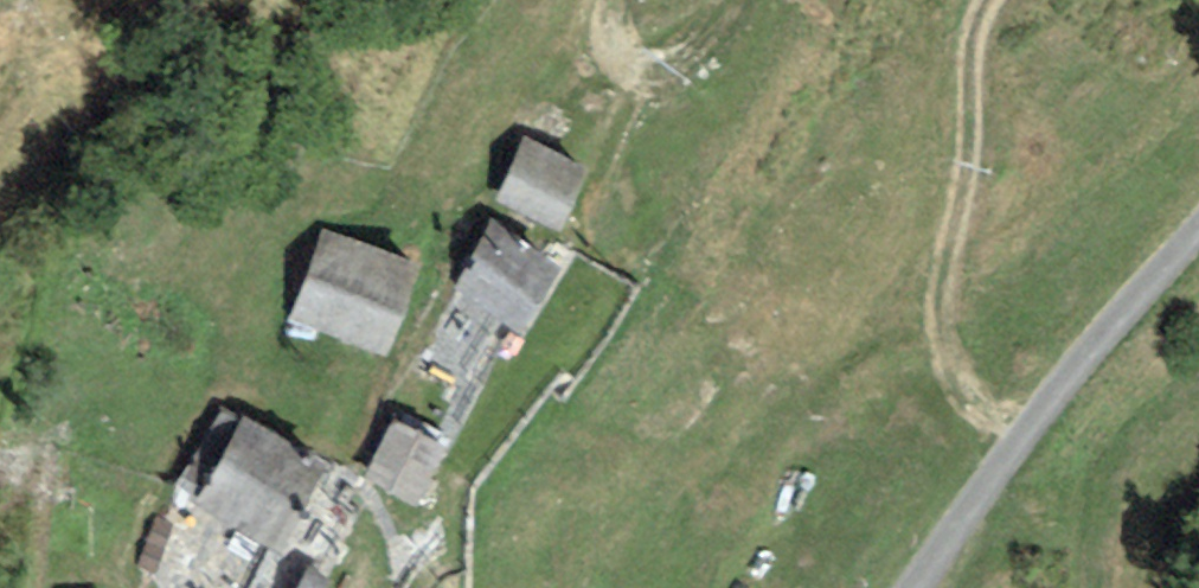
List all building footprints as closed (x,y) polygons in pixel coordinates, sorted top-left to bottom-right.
[(563,143),(495,118),(469,191),(537,215),(563,143)] [(527,231),(459,207),(433,280),(501,304),(527,231)] [(385,250),(304,224),(278,306),(358,331),(385,250)] [(408,436),(364,404),(336,475),(384,495),(408,436)] [(288,439),(215,406),(173,502),(245,534),(288,439)] [(266,562),(201,533),(177,587),(254,587),(266,562)]
